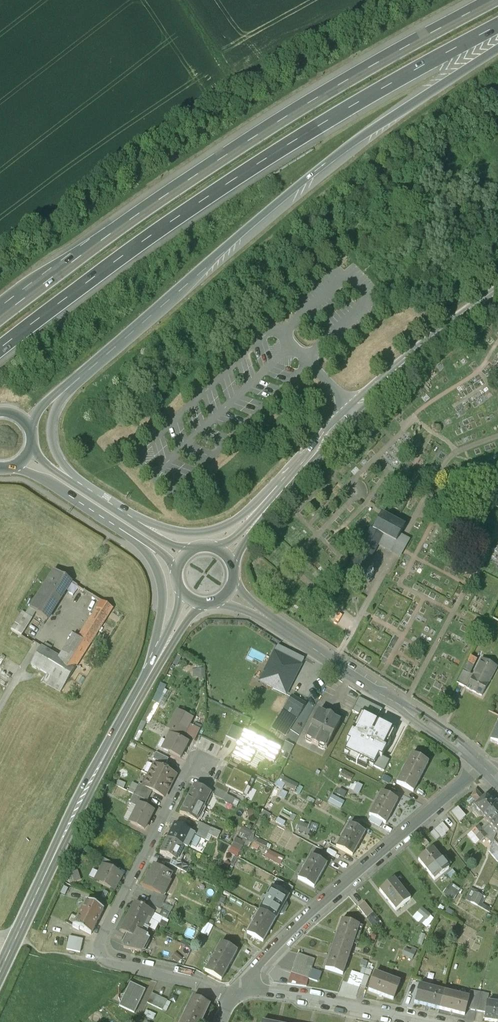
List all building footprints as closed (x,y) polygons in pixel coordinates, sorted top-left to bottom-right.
[(404,528),(381,515),(374,529),(372,528),(347,573),(359,579),(377,546),(400,559),(410,541),(400,535),(404,528)] [(473,551),(459,544),(454,554),(468,561),(473,551)] [(71,582),(54,571),(43,588),(49,591),(60,599),(71,582)] [(60,599),(49,591),(36,613),(47,620),(60,599)] [(101,601),(78,639),(89,646),(113,609),(101,601)] [(32,619),(22,613),(12,631),(21,637),(32,619)] [(89,646),(78,639),(64,660),(76,668),(89,646)] [(304,659),(278,646),(277,647),(275,651),(260,682),(286,695),(286,694),(294,678),(301,665),(304,659)] [(64,660),(41,647),(31,665),(51,677),(47,684),(60,693),(65,685),(76,668),(64,660)] [(476,660),(469,657),(456,684),(464,687),(470,675),(469,674),(476,660)] [(495,667),(481,660),(473,676),(472,676),(466,689),(481,696),(495,667)] [(259,681),(264,669),(259,667),(254,679),(259,681)] [(305,705),(292,696),(291,697),(283,711),(292,716),(296,719),(305,705)] [(360,715),(361,712),(365,715),(371,704),(359,698),(352,711),(360,715)] [(292,716),(283,711),(273,727),(286,735),(289,729),(285,726),(292,716)] [(325,715),(318,711),(305,736),(312,740),(311,742),(318,746),(319,743),(326,747),(339,722),(331,718),(332,715),(327,713),(325,715)] [(172,723),(186,729),(191,719),(178,712),(172,723)] [(377,721),(365,715),(361,712),(360,715),(347,740),(350,742),(345,752),(373,767),(373,766),(378,756),(381,758),(382,756),(395,730),(379,722),(377,726),(375,725),(377,721)] [(142,714),(130,739),(136,742),(148,717),(142,714)] [(169,729),(172,730),(183,735),(186,729),(172,723),(169,729)] [(236,741),(241,731),(231,726),(226,736),(236,741)] [(183,735),(172,730),(166,742),(171,745),(167,752),(180,758),(187,744),(180,740),(183,735)] [(280,750),(241,731),(236,741),(239,743),(232,757),(249,766),(256,752),(266,757),(266,759),(274,763),(280,750)] [(283,744),(280,750),(290,755),(293,749),(283,744)] [(153,760),(166,766),(168,760),(156,754),(153,760)] [(428,763),(412,754),(396,783),(412,792),(428,763)] [(378,756),(373,766),(384,771),(390,760),(382,756),(381,758),(378,756)] [(154,764),(148,776),(170,786),(171,787),(177,776),(154,764)] [(218,782),(218,783),(230,789),(246,796),(253,782),(240,774),(239,775),(226,768),(218,782)] [(354,777),(337,768),(335,773),(351,782),(354,777)] [(170,786),(148,776),(143,786),(152,791),(163,797),(166,791),(167,792),(170,786)] [(297,785),(281,777),(278,782),(295,790),(297,785)] [(218,783),(218,782),(216,781),(213,788),(217,790),(227,795),(230,789),(218,783)] [(357,783),(354,792),(359,794),(363,785),(357,783)] [(133,795),(147,802),(152,791),(143,786),(138,784),(133,795)] [(211,794),(194,785),(192,790),(193,791),(188,800),(203,808),(211,794)] [(471,796),(477,803),(483,798),(475,789),(471,796)] [(228,795),(227,795),(217,790),(214,797),(225,802),(228,795)] [(397,801),(381,793),(369,816),(385,824),(397,801)] [(128,804),(137,808),(139,804),(146,808),(149,803),(147,802),(133,795),(128,804)] [(332,795),(328,803),(342,808),(345,800),(332,795)] [(477,803),(473,807),(481,816),(496,803),(496,802),(495,803),(487,795),(483,798),(477,803)] [(203,808),(188,800),(183,810),(182,809),(180,814),(196,822),(203,808)] [(270,803),(265,811),(270,813),(274,805),(270,803)] [(496,803),(481,816),(481,817),(482,816),(488,823),(489,824),(497,817),(497,805),(496,803)] [(146,808),(139,804),(137,808),(130,822),(144,829),(153,811),(146,808)] [(451,813),(460,823),(466,818),(458,808),(451,813)] [(489,824),(497,833),(496,833),(496,834),(497,833),(497,817),(489,824)] [(449,819),(430,835),(437,842),(455,826),(449,819)] [(309,825),(298,822),(297,829),(308,832),(309,825)] [(200,823),(197,829),(208,834),(217,839),(221,832),(211,827),(211,828),(200,823)] [(489,824),(488,823),(480,829),(478,826),(472,831),(476,837),(489,824)] [(194,834),(174,824),(167,839),(184,847),(187,849),(194,835),(195,834),(194,834)] [(364,833),(349,824),(336,847),(352,856),(364,833)] [(497,833),(489,824),(476,837),(480,842),(487,837),(492,843),(496,833),(497,833)] [(248,838),(252,829),(243,825),(239,834),(248,838)] [(204,841),(208,834),(197,829),(194,834),(195,834),(194,835),(204,841)] [(496,834),(492,843),(488,851),(497,863),(497,862),(497,836),(496,834)] [(236,837),(232,846),(242,850),(246,841),(236,837)] [(184,847),(167,839),(160,853),(174,860),(180,863),(180,862),(183,856),(180,854),(184,847)] [(268,844),(257,839),(255,843),(266,848),(268,844)] [(269,849),(264,858),(280,866),(285,857),(269,849)] [(448,869),(432,849),(418,861),(434,881),(448,869)] [(326,865),(310,857),(297,879),(313,888),(326,865)] [(103,865),(114,871),(117,866),(101,858),(98,863),(103,865)] [(180,862),(180,863),(174,860),(171,865),(187,873),(190,867),(180,862)] [(114,871),(103,865),(99,874),(101,875),(98,881),(95,880),(95,881),(114,890),(119,880),(121,876),(121,875),(114,871)] [(155,865),(150,873),(149,872),(146,878),(147,879),(143,886),(155,892),(161,896),(162,895),(172,874),(155,865)] [(293,889),(277,880),(273,887),(289,895),(293,889)] [(410,900),(394,880),(379,891),(396,911),(410,900)] [(245,891),(226,881),(224,887),(242,897),(245,891)] [(487,885),(482,883),(477,892),(471,888),(465,900),(477,906),(487,885)] [(492,888),(487,885),(477,906),(488,913),(491,908),(484,904),(492,888)] [(288,898),(272,889),(259,911),(275,920),(279,915),(280,915),(283,915),(287,907),(286,904),(285,904),(288,898)] [(176,902),(162,895),(161,896),(155,892),(149,903),(151,904),(170,914),(176,902)] [(103,910),(86,900),(72,927),(78,930),(79,929),(91,935),(103,910)] [(236,908),(225,902),(222,908),(233,913),(236,908)] [(148,910),(135,903),(128,917),(144,926),(148,918),(150,920),(154,912),(148,910)] [(373,914),(364,903),(358,908),(367,919),(373,914)] [(151,904),(148,910),(154,912),(150,920),(160,924),(163,918),(167,920),(170,914),(151,904)] [(275,920),(259,911),(247,934),(263,943),(275,920)] [(144,926),(128,917),(121,931),(128,935),(123,946),(125,949),(142,953),(148,939),(148,935),(141,932),(144,926)] [(214,923),(209,921),(203,932),(208,935),(214,923)] [(359,927),(341,921),(333,945),(351,951),(359,927)] [(199,932),(190,927),(187,932),(196,936),(199,932)] [(83,939),(69,937),(66,950),(80,953),(83,939)] [(236,951),(220,943),(205,972),(221,980),(236,951)] [(351,951),(333,945),(325,969),(342,975),(351,951)] [(314,960),(298,954),(291,973),(308,979),(314,960)] [(372,972),(366,970),(360,986),(365,988),(372,972)] [(399,983),(375,974),(368,991),(393,1000),(399,983)] [(145,991),(130,984),(119,1007),(135,1014),(145,991)] [(444,992),(419,985),(414,1003),(439,1009),(444,992)] [(476,1011),(480,993),(470,991),(469,998),(466,1009),(476,1011)] [(469,998),(444,992),(439,1009),(464,1016),(466,1009),(469,998)] [(488,995),(480,993),(476,1011),(486,1013),(487,1002),(488,995)] [(152,994),(147,1004),(163,1011),(167,1001),(152,994)] [(209,1005),(193,997),(181,1021),(201,1021),(209,1005)] [(487,1002),(486,1013),(484,1020),(495,1021),(497,1021),(497,1004),(487,1002)]
